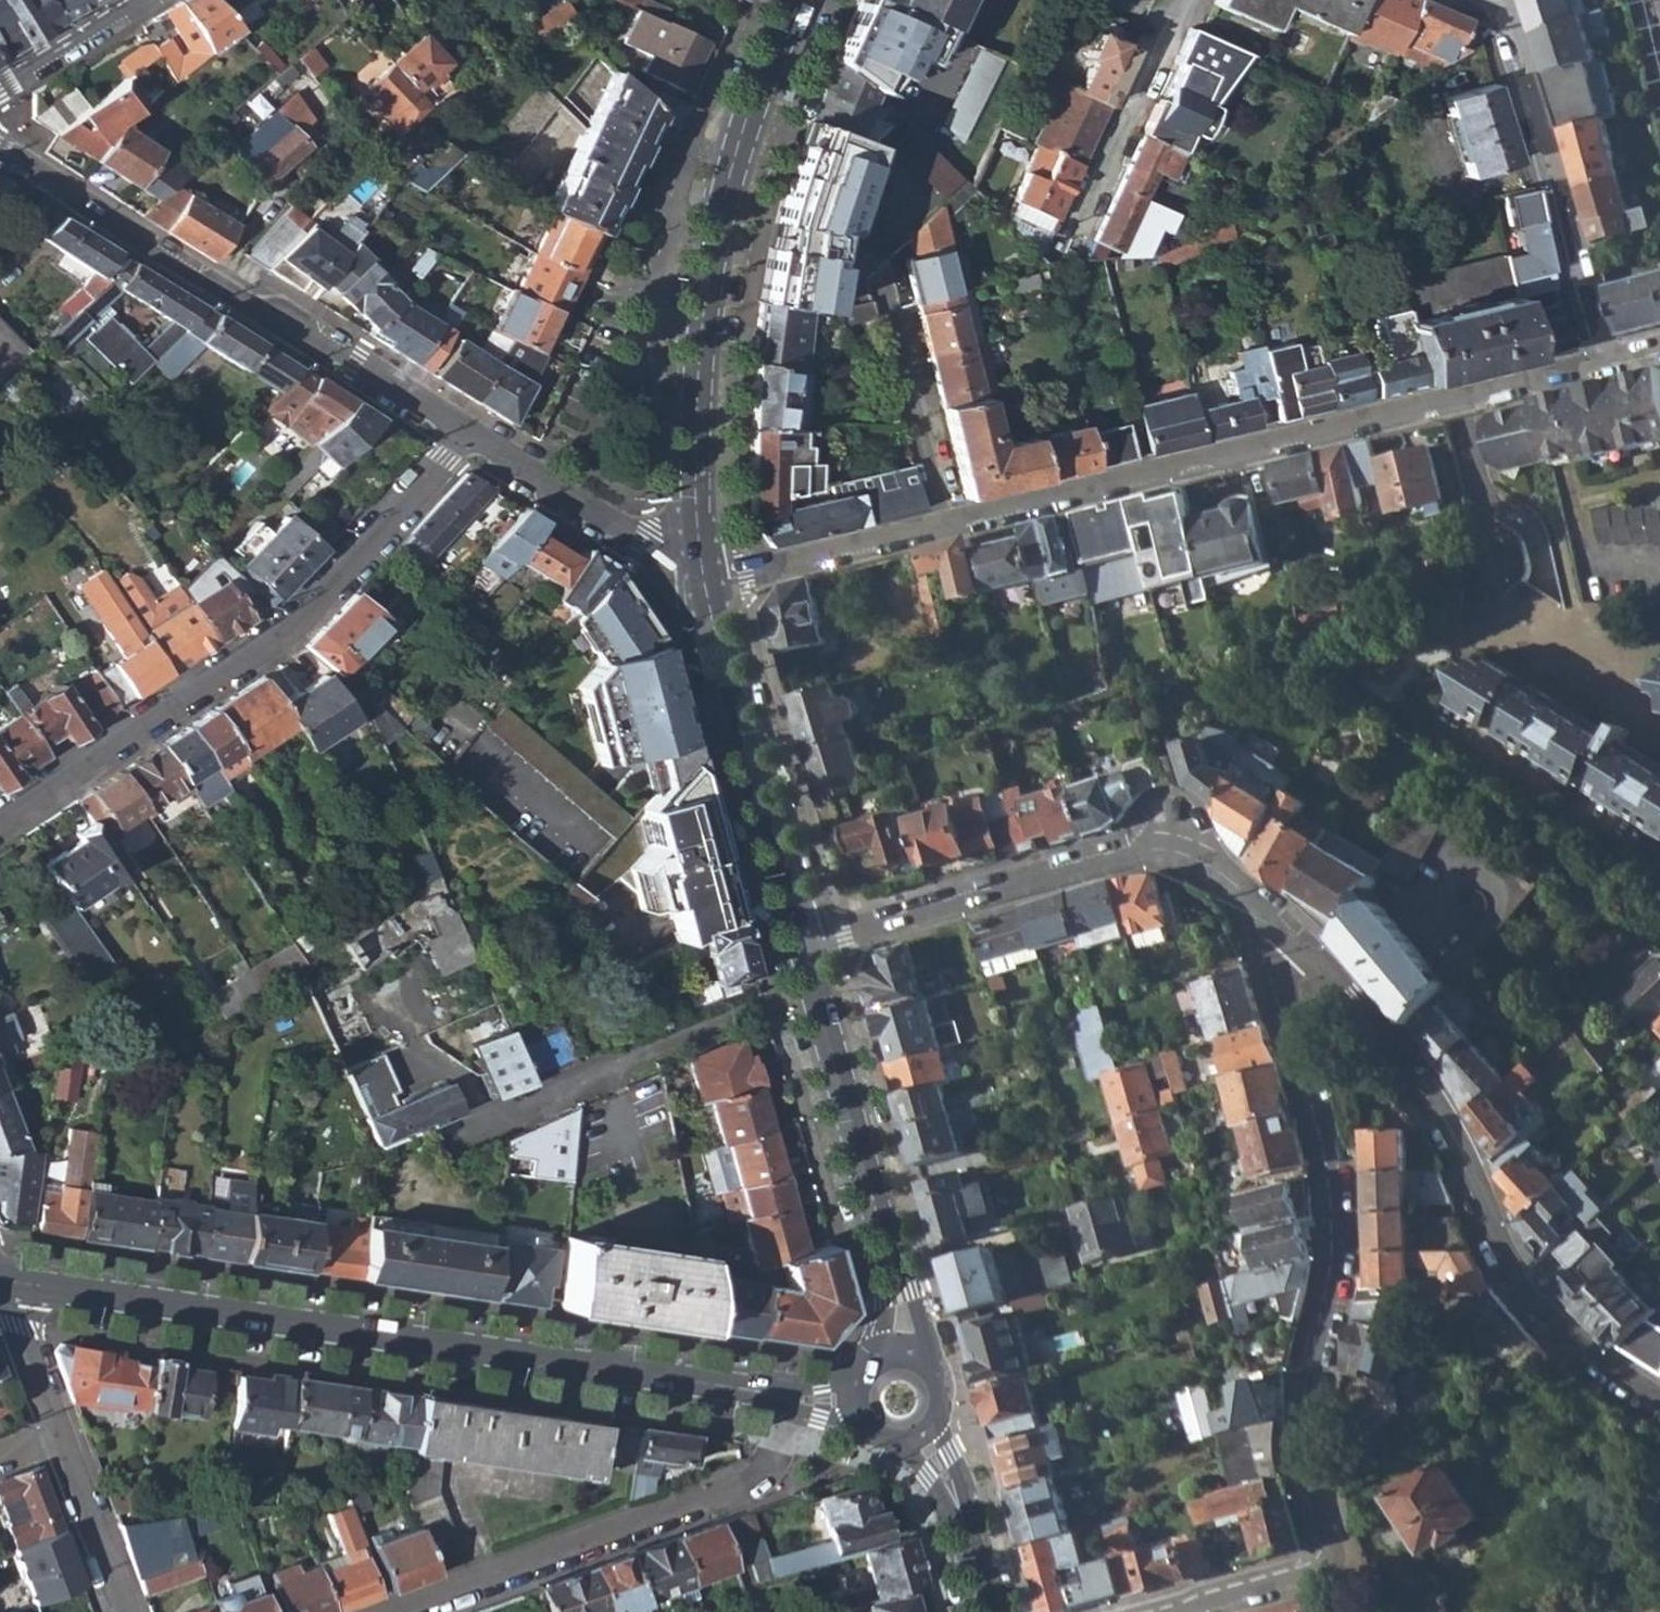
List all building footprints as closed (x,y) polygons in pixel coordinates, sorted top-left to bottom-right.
[(29,44),(4,0),(0,0),(0,62),(29,44)] [(29,44),(66,22),(49,0),(47,0),(22,16),(12,0),(4,0),(29,44)] [(66,22),(101,0),(49,0),(66,22)] [(166,10),(191,50),(198,61),(210,52),(181,0),(166,10)] [(181,0),(210,52),(240,31),(226,15),(212,0),(182,0),(181,0)] [(226,15),(249,0),(212,0),(226,15)] [(573,14),(564,0),(524,0),(544,32),(573,14)] [(665,23),(670,8),(650,0),(613,0),(633,8),(665,23)] [(839,37),(863,47),(882,46),(886,38),(893,41),(907,10),(886,0),(856,0),(839,37)] [(938,25),(950,0),(886,0),(907,10),(938,25)] [(1272,28),(1283,3),(1345,31),(1348,25),(1358,0),(1215,0),(1214,3),(1272,28)] [(1348,25),(1345,31),(1343,37),(1358,44),(1362,42),(1365,36),(1376,40),(1374,46),(1391,53),(1397,40),(1398,39),(1415,0),(1358,0),(1348,25)] [(1444,61),(1476,37),(1486,28),(1422,0),(1415,0),(1398,39),(1397,40),(1444,61)] [(1658,0),(1630,0),(1659,123),(1659,7),(1658,0)] [(326,22),(331,28),(346,15),(339,3),(330,11),(334,15),(326,22)] [(1343,37),(1345,31),(1283,3),(1272,28),(1268,36),(1281,42),(1272,65),(1321,88),(1343,37)] [(1546,76),(1590,64),(1583,40),(1581,41),(1578,34),(1559,39),(1548,5),(1525,12),(1546,76)] [(638,70),(679,89),(703,40),(685,32),(665,23),(633,8),(619,43),(645,54),(638,70)] [(692,15),(685,32),(703,40),(717,46),(725,30),(692,15)] [(524,33),(530,45),(538,40),(532,28),(524,33)] [(1190,28),(1174,62),(1182,66),(1165,102),(1158,98),(1153,110),(1141,135),(1179,152),(1184,155),(1193,134),(1205,139),(1212,128),(1216,130),(1219,122),(1216,120),(1219,107),(1207,102),(1220,75),(1214,72),(1227,45),(1212,38),(1190,28)] [(1107,104),(1132,48),(1096,32),(1084,57),(1090,60),(1075,90),(1107,104)] [(393,64),(367,88),(394,116),(395,114),(408,128),(430,107),(416,93),(425,83),(425,85),(429,89),(429,88),(443,75),(439,70),(448,62),(423,35),(393,64)] [(1362,42),(1374,46),(1376,40),(1365,36),(1362,42)] [(947,104),(882,46),(863,47),(839,37),(831,56),(872,90),(886,101),(900,114),(913,125),(971,183),(988,147),(997,126),(1024,66),(975,42),(947,104)] [(168,38),(155,47),(159,54),(174,79),(198,61),(191,50),(181,57),(168,38)] [(277,72),(285,67),(262,41),(254,47),(277,72)] [(118,64),(129,78),(159,54),(155,47),(154,46),(141,47),(118,64)] [(313,46),(299,56),(311,73),(326,63),(313,46)] [(862,112),(872,90),(831,56),(816,90),(862,112)] [(1546,76),(1563,131),(1604,120),(1600,107),(1616,102),(1604,61),(1590,64),(1546,76)] [(271,77),(277,85),(282,81),(285,84),(296,73),(288,64),(285,67),(277,72),(271,77)] [(584,128),(634,151),(652,112),(640,105),(610,70),(584,128)] [(1452,136),(1464,174),(1514,159),(1489,81),(1439,97),(1449,128),(1444,129),(1447,138),(1452,136)] [(1053,152),(1080,165),(1107,104),(1075,90),(1063,84),(1052,106),(1048,104),(1031,142),(1053,152)] [(94,159),(117,123),(136,109),(118,86),(86,111),(55,136),(94,159)] [(652,112),(680,128),(690,105),(649,88),(640,105),(652,112)] [(69,90),(32,118),(32,120),(55,136),(86,111),(69,90)] [(805,119),(855,137),(865,114),(862,112),(816,90),(811,103),(805,119)] [(1364,117),(1365,119),(1392,99),(1375,92),(1364,117)] [(900,114),(886,101),(877,120),(888,126),(900,114)] [(234,148),(266,185),(317,137),(293,112),(283,121),(275,111),(234,148)] [(894,146),(903,136),(913,125),(900,114),(888,126),(882,132),(894,146)] [(855,137),(805,119),(768,213),(753,301),(759,304),(809,309),(825,312),(825,310),(839,245),(841,235),(864,163),(871,143),(867,142),(855,137)] [(867,142),(871,143),(882,132),(888,126),(877,120),(867,142)] [(1563,131),(1578,187),(1617,177),(1619,177),(1604,120),(1563,131)] [(117,123),(94,159),(138,185),(159,148),(117,123)] [(971,183),(913,125),(903,136),(958,190),(964,185),(968,188),(971,183)] [(564,172),(614,195),(634,151),(584,128),(564,172)] [(1118,186),(1141,197),(1155,169),(1169,175),(1179,152),(1141,135),(1118,186)] [(1080,165),(1053,152),(1041,179),(1024,172),(1012,199),(1023,204),(1020,210),(1035,217),(1034,221),(1051,229),(1080,165)] [(142,215),(221,264),(225,257),(220,254),(236,225),(176,188),(186,177),(184,169),(174,157),(138,185),(160,199),(142,215)] [(424,172),(434,182),(448,169),(437,159),(424,172)] [(887,170),(864,163),(841,235),(864,243),(887,170)] [(552,213),(597,234),(614,195),(564,172),(547,210),(552,213)] [(2,194),(12,200),(19,188),(0,176),(0,197),(2,194)] [(1617,177),(1578,187),(1594,245),(1628,236),(1624,221),(1629,219),(1617,177)] [(948,215),(972,193),(968,188),(964,185),(958,190),(941,206),(948,215)] [(1523,221),(1536,272),(1550,269),(1531,185),(1522,187),(1490,196),(1497,227),(1523,221)] [(1093,239),(1117,250),(1141,197),(1118,186),(1093,239)] [(308,219),(293,203),(245,255),(267,268),(303,234),(298,229),(308,219)] [(916,301),(956,291),(944,247),(951,245),(941,206),(908,237),(914,256),(905,258),(916,301)] [(597,234),(552,213),(535,253),(578,273),(597,234)] [(324,286),(352,247),(356,242),(364,231),(359,228),(363,222),(352,214),(344,216),(331,236),(315,223),(303,234),(267,268),(291,283),(297,272),(307,279),(322,289),(324,286)] [(64,306),(73,314),(83,305),(117,272),(109,267),(119,252),(64,217),(39,238),(93,272),(82,290),(64,306)] [(1157,251),(1160,265),(1233,232),(1230,220),(1211,228),(1158,251),(1157,251)] [(351,309),(374,328),(400,298),(380,279),(381,277),(355,250),(359,246),(356,242),(352,247),(324,286),(348,311),(351,309)] [(866,251),(839,245),(825,310),(837,305),(885,259),(871,245),(866,251)] [(555,310),(560,312),(578,273),(535,253),(517,291),(555,310)] [(1405,303),(1426,383),(1528,358),(1517,312),(1513,294),(1509,279),(1503,253),(1398,279),(1405,303)] [(152,361),(206,306),(131,259),(117,272),(83,305),(73,314),(48,337),(60,350),(88,323),(94,330),(86,338),(131,383),(152,361)] [(1509,279),(1513,294),(1554,284),(1550,269),(1536,272),(1509,279)] [(307,279),(297,272),(291,283),(300,289),(307,279)] [(1619,336),(1659,326),(1659,275),(1606,288),(1619,336)] [(968,341),(979,338),(966,288),(956,291),(916,301),(929,352),(968,341)] [(496,331),(537,352),(555,310),(517,291),(514,290),(496,331)] [(387,345),(416,363),(440,324),(400,298),(374,328),(372,330),(390,340),(387,345)] [(838,307),(841,325),(875,317),(871,300),(838,307)] [(1517,312),(1528,358),(1568,348),(1560,310),(1558,302),(1517,312)] [(1426,383),(1405,303),(1374,311),(1376,316),(1374,319),(1376,330),(1376,331),(1380,332),(1386,352),(1384,353),(1383,353),(1382,354),(1381,355),(1381,356),(1381,358),(1369,361),(1371,366),(1359,368),(1354,351),(1319,360),(1320,363),(1331,407),(1426,383)] [(753,361),(801,369),(807,323),(809,309),(759,304),(753,361)] [(205,343),(279,392),(302,368),(206,306),(152,361),(170,379),(205,343)] [(416,363),(434,375),(455,337),(466,316),(450,308),(440,324),(416,363)] [(825,312),(809,309),(807,323),(823,326),(825,312)] [(33,351),(0,319),(0,382),(33,351)] [(434,375),(473,400),(497,363),(455,337),(434,375)] [(979,338),(968,341),(982,395),(983,394),(995,391),(981,338),(979,338)] [(941,405),(982,395),(968,341),(929,352),(941,405)] [(1331,407),(1320,363),(1290,370),(1283,343),(1261,349),(1264,361),(1272,395),(1279,420),(1331,407)] [(753,361),(750,427),(798,426),(805,370),(801,369),(753,361)] [(1236,398),(1193,409),(1200,439),(1256,425),(1250,401),(1272,395),(1264,361),(1229,369),(1236,398)] [(473,400),(511,424),(528,383),(497,363),(473,400)] [(302,368),(279,392),(277,394),(269,402),(300,433),(307,426),(320,438),(355,402),(302,368)] [(1586,465),(1659,446),(1659,371),(1539,401),(1537,402),(1551,464),(1554,463),(1583,455),(1586,465)] [(1137,403),(1149,452),(1200,439),(1193,409),(1189,389),(1137,403)] [(941,405),(964,498),(1042,479),(1031,437),(1031,434),(996,443),(983,394),(982,395),(941,405)] [(275,484),(289,499),(319,468),(328,458),(335,464),(381,419),(355,402),(320,438),(313,446),(275,484)] [(1483,424),(1489,449),(1500,452),(1504,475),(1516,482),(1522,471),(1551,464),(1537,402),(1489,414),(1483,424)] [(1124,420),(1085,429),(1094,466),(1133,456),(1124,420)] [(1031,437),(1042,479),(1094,466),(1085,429),(1084,423),(1031,437)] [(320,438),(307,426),(300,433),(313,446),(320,438)] [(750,427),(748,460),(797,460),(803,460),(804,448),(797,448),(798,426),(750,427)] [(72,444),(83,454),(95,442),(84,431),(72,444)] [(1352,448),(1275,467),(1285,507),(1328,496),(1333,517),(1367,508),(1352,448)] [(1494,468),(1504,475),(1500,452),(1489,449),(1494,468)] [(1377,464),(1391,513),(1442,501),(1430,451),(1377,464)] [(319,468),(329,478),(339,468),(335,464),(328,458),(319,468)] [(803,460),(797,460),(748,460),(748,513),(751,517),(779,510),(778,497),(799,491),(812,489),(813,460),(803,460)] [(855,478),(866,522),(923,509),(912,465),(855,478)] [(403,542),(421,558),(428,550),(433,554),(492,490),(467,474),(403,542)] [(841,495),(849,526),(866,522),(855,478),(838,482),(841,495)] [(841,495),(779,510),(751,517),(770,545),(849,526),(841,495)] [(166,506),(176,515),(184,507),(174,497),(166,506)] [(1139,500),(1075,516),(1082,546),(1096,543),(1103,573),(1153,562),(1157,575),(1182,569),(1170,525),(1147,531),(1139,500)] [(1193,522),(1207,579),(1269,564),(1252,504),(1251,503),(1249,502),(1246,502),(1242,503),(1235,505),(1231,507),(1231,508),(1230,510),(1231,512),(1193,522)] [(140,515),(148,522),(156,515),(158,514),(150,505),(140,515)] [(1647,510),(1646,506),(1630,511),(1628,505),(1612,509),(1612,505),(1593,510),(1603,547),(1620,542),(1622,547),(1637,543),(1639,548),(1655,543),(1656,548),(1659,547),(1659,507),(1647,510)] [(307,517),(331,542),(342,530),(318,506),(307,517)] [(479,558),(502,576),(517,559),(536,532),(543,522),(523,510),(511,524),(495,541),(479,558)] [(259,523),(234,550),(229,546),(236,539),(228,531),(212,548),(228,564),(273,605),(323,551),(288,517),(272,535),(259,523)] [(487,534),(495,541),(511,524),(504,518),(500,522),(498,520),(487,534)] [(1063,519),(1026,528),(1028,540),(1038,582),(1044,606),(1081,597),(1079,586),(1076,573),(1063,519)] [(517,559),(536,571),(560,587),(578,560),(536,532),(517,559)] [(1028,540),(975,553),(985,595),(1038,582),(1028,540)] [(931,575),(932,576),(954,572),(961,601),(985,595),(975,553),(972,542),(926,553),(931,575)] [(1103,573),(1096,543),(1082,546),(1087,571),(1088,578),(1103,573)] [(552,599),(574,613),(614,566),(587,549),(578,560),(560,587),(553,596),(552,599)] [(176,584),(179,589),(187,582),(171,558),(162,564),(176,584)] [(58,587),(65,598),(102,571),(94,560),(58,587)] [(574,613),(604,657),(665,650),(661,633),(614,566),(574,613)] [(536,571),(528,579),(541,587),(553,596),(560,587),(536,571)] [(1088,578),(1087,571),(1076,573),(1079,586),(1090,584),(1088,578)] [(135,619),(172,672),(216,642),(189,604),(181,592),(179,589),(176,584),(152,601),(137,578),(124,573),(110,583),(135,619)] [(919,578),(939,657),(951,654),(941,614),(932,576),(931,575),(919,578)] [(521,609),(541,587),(528,579),(510,600),(521,609)] [(767,611),(778,655),(828,645),(813,581),(784,588),(767,611)] [(189,604),(216,642),(252,618),(223,582),(189,604)] [(1079,586),(1081,597),(1092,594),(1090,584),(1079,586)] [(307,647),(340,676),(386,623),(355,595),(307,647)] [(485,650),(521,609),(510,600),(485,631),(476,641),(475,642),(485,650)] [(1299,617),(1304,635),(1379,622),(1376,602),(1299,617)] [(476,641),(485,631),(467,615),(458,626),(476,641)] [(124,626),(126,628),(134,641),(104,662),(94,669),(97,672),(120,707),(172,672),(135,619),(124,626)] [(96,650),(104,662),(134,641),(126,628),(96,650)] [(682,757),(692,746),(665,650),(604,657),(583,690),(603,761),(653,747),(662,779),(682,757)] [(265,674),(280,698),(309,679),(294,656),(265,674)] [(1628,748),(1634,738),(1622,731),(1616,740),(1535,690),(1532,697),(1519,690),(1523,682),(1486,659),(1477,672),(1458,677),(1469,717),(1493,733),(1500,723),(1510,730),(1505,739),(1586,789),(1591,781),(1602,788),(1597,797),(1659,836),(1659,767),(1628,748)] [(21,714),(43,746),(63,732),(70,741),(120,707),(97,672),(69,691),(65,685),(32,707),(21,714)] [(323,676),(280,705),(294,726),(311,751),(325,740),(340,731),(354,721),(323,676)] [(213,710),(245,759),(294,726),(280,705),(262,677),(213,710)] [(5,691),(21,714),(32,707),(15,683),(5,691)] [(804,752),(849,739),(844,723),(856,719),(859,716),(853,699),(850,699),(838,702),(833,686),(788,698),(804,752)] [(358,690),(381,742),(401,727),(358,690)] [(634,814),(503,704),(485,725),(615,835),(634,814)] [(188,727),(226,786),(251,769),(245,759),(213,710),(188,727)] [(21,714),(0,728),(0,748),(18,775),(48,755),(43,746),(21,714)] [(403,729),(417,742),(428,729),(413,717),(403,729)] [(205,772),(224,802),(233,796),(226,786),(188,727),(161,744),(187,785),(205,772)] [(346,740),(340,731),(325,740),(332,750),(346,740)] [(1210,797),(1217,810),(1217,809),(1225,808),(1234,771),(1238,755),(1242,742),(1208,733),(1205,746),(1154,761),(1156,768),(1160,785),(1179,784),(1195,788),(1210,797)] [(804,752),(820,809),(848,794),(865,784),(852,738),(849,739),(804,752)] [(120,771),(146,812),(150,808),(187,785),(161,744),(120,771)] [(709,810),(692,746),(682,757),(692,766),(704,813),(709,810)] [(18,775),(0,748),(0,788),(18,775)] [(446,767),(455,776),(462,768),(459,766),(464,761),(457,754),(446,767)] [(652,842),(633,869),(644,911),(669,903),(679,942),(690,937),(688,930),(699,927),(739,915),(729,884),(724,885),(723,879),(728,878),(709,810),(704,813),(692,766),(682,757),(662,779),(649,795),(642,803),(652,842)] [(793,766),(784,768),(790,789),(799,786),(793,766)] [(460,781),(511,832),(524,816),(503,797),(500,800),(487,787),(489,783),(473,768),(460,781)] [(1156,768),(1077,791),(1090,833),(1100,830),(1112,826),(1118,822),(1142,793),(1160,785),(1156,768)] [(93,824),(117,861),(129,853),(115,832),(146,812),(120,771),(77,800),(93,824)] [(1217,809),(1221,821),(1222,823),(1232,841),(1248,859),(1277,807),(1244,788),(1249,780),(1234,771),(1225,808),(1217,809)] [(1058,837),(1060,842),(1090,833),(1077,791),(1075,787),(1026,802),(1022,786),(1006,790),(1010,804),(1024,852),(1040,848),(1037,838),(1053,834),(1058,837)] [(635,797),(642,803),(649,795),(642,789),(635,797)] [(1291,896),(1321,845),(1290,827),(1304,804),(1286,793),(1277,807),(1248,859),(1263,872),(1291,896)] [(854,815),(848,794),(820,809),(824,823),(854,815)] [(918,838),(926,867),(996,848),(999,860),(1024,852),(1010,804),(995,809),(998,820),(991,822),(984,799),(913,820),(918,838)] [(154,815),(150,808),(146,812),(150,818),(154,815)] [(884,847),(890,869),(914,862),(909,842),(918,838),(913,820),(910,811),(849,829),(856,855),(884,847)] [(1387,863),(1384,867),(1409,883),(1443,827),(1418,812),(1387,863)] [(740,815),(732,818),(738,839),(746,837),(740,815)] [(71,903),(74,908),(125,874),(117,861),(93,824),(76,836),(80,843),(45,865),(71,903)] [(1331,829),(1321,845),(1377,880),(1384,867),(1387,863),(1331,829)] [(410,852),(430,879),(439,873),(425,841),(410,852)] [(1369,892),(1377,880),(1321,845),(1291,896),(1339,941),(1369,892)] [(300,970),(321,1021),(430,948),(494,1096),(531,1080),(513,1041),(439,873),(430,879),(300,970)] [(1126,925),(1129,936),(1169,924),(1156,876),(1113,882),(1115,889),(1126,925)] [(575,914),(577,912),(589,901),(572,882),(562,894),(575,914)] [(1072,895),(1084,937),(1087,948),(1129,936),(1126,925),(1115,889),(1100,894),(1098,887),(1072,895)] [(1339,941),(1399,1011),(1434,973),(1447,988),(1481,952),(1461,934),(1430,966),(1369,892),(1339,941)] [(1040,950),(1084,937),(1072,895),(1047,902),(1049,910),(1030,915),(1039,948),(1040,950)] [(72,957),(96,940),(74,908),(71,903),(42,914),(72,957)] [(85,985),(119,973),(96,940),(72,957),(42,914),(40,915),(37,916),(85,985)] [(699,927),(719,997),(756,981),(739,915),(699,927)] [(992,982),(995,993),(1006,989),(1003,978),(1000,978),(999,973),(1020,966),(1017,955),(1039,948),(1030,915),(1001,924),(999,917),(975,924),(987,963),(992,982)] [(962,970),(987,963),(975,924),(950,931),(962,970)] [(870,990),(877,1014),(930,999),(953,993),(947,972),(920,980),(909,946),(885,954),(889,970),(878,988),(870,990)] [(1659,1016),(1659,964),(1654,958),(1620,987),(1652,1023),(1653,1022),(1659,1016)] [(1198,986),(1212,1039),(1262,1024),(1246,972),(1198,986)] [(1434,1002),(1447,988),(1434,973),(1399,1011),(1411,1025),(1434,1002)] [(241,1010),(253,1027),(273,1013),(261,997),(241,1010)] [(889,1039),(895,1063),(944,1049),(930,999),(877,1014),(884,1040),(889,1039)] [(1467,1038),(1434,1002),(1411,1025),(1430,1048),(1427,1051),(1438,1065),(1445,1059),(1467,1038)] [(1159,1101),(1148,1064),(1134,1068),(1132,1062),(1119,1066),(1103,1003),(1081,1009),(1087,1032),(1080,1033),(1094,1080),(1106,1077),(1119,1119),(1161,1108),(1179,1103),(1175,1089),(1164,1093),(1166,1100),(1159,1101)] [(395,1083),(360,1004),(321,1021),(332,1044),(356,1100),(395,1083)] [(0,1016),(0,1088),(11,1084),(0,1056),(10,1052),(6,1042),(16,1038),(7,1013),(0,1016)] [(1653,1022),(1652,1023),(1650,1026),(1659,1036),(1659,1016),(1653,1022)] [(559,1021),(513,1041),(531,1080),(576,1060),(559,1021)] [(1216,1050),(1224,1081),(1280,1067),(1277,1060),(1264,1024),(1262,1024),(1212,1039),(1209,1040),(1213,1051),(1216,1050)] [(158,1031),(151,1034),(155,1046),(158,1055),(171,1050),(158,1031)] [(689,1059),(700,1101),(708,1098),(757,1084),(751,1065),(745,1067),(736,1038),(689,1059)] [(1467,1111),(1506,1079),(1467,1038),(1445,1059),(1438,1065),(1460,1100),(1467,1111)] [(890,1064),(900,1098),(945,1085),(953,1083),(948,1066),(957,1064),(952,1047),(944,1049),(895,1063),(890,1064)] [(1151,1056),(1158,1078),(1170,1075),(1164,1053),(1151,1056)] [(72,1063),(76,1072),(92,1067),(88,1057),(72,1063)] [(1659,1090),(1659,1088),(1659,1058),(1643,1075),(1649,1081),(1659,1090)] [(953,1083),(966,1078),(962,1062),(957,1064),(948,1066),(953,1083)] [(1467,1111),(1484,1134),(1481,1137),(1495,1155),(1520,1136),(1512,1125),(1513,1124),(1514,1119),(1509,1114),(1528,1099),(1520,1090),(1536,1077),(1525,1063),(1506,1079),(1467,1111)] [(1224,1081),(1238,1127),(1241,1126),(1288,1114),(1280,1090),(1284,1088),(1280,1067),(1224,1081)] [(51,1070),(50,1077),(59,1074),(56,1068),(51,1070)] [(1617,1110),(1625,1120),(1627,1119),(1659,1090),(1649,1081),(1617,1110)] [(365,1121),(404,1104),(395,1083),(356,1100),(362,1112),(365,1121)] [(1366,1173),(1408,1172),(1407,1131),(1416,1131),(1382,1083),(1353,1089),(1365,1131),(1365,1155),(1366,1173)] [(757,1084),(708,1098),(720,1143),(726,1141),(770,1129),(757,1084)] [(447,1085),(404,1104),(365,1121),(362,1112),(353,1117),(372,1160),(374,1162),(376,1147),(459,1112),(447,1085)] [(949,1100),(945,1085),(900,1098),(909,1129),(970,1111),(965,1096),(949,1100)] [(0,1094),(0,1151),(19,1146),(15,1135),(0,1094)] [(1521,1109),(1536,1129),(1552,1114),(1537,1096),(1521,1109)] [(708,1147),(720,1143),(708,1098),(700,1101),(694,1103),(689,1104),(691,1113),(697,1111),(708,1147)] [(577,1107),(506,1138),(503,1155),(500,1173),(571,1181),(577,1107)] [(1174,1153),(1161,1108),(1119,1119),(1132,1165),(1139,1163),(1141,1170),(1139,1171),(1145,1191),(1169,1184),(1163,1164),(1157,1166),(1155,1158),(1174,1153)] [(970,1111),(909,1129),(919,1166),(966,1152),(962,1137),(967,1136),(974,1134),(976,1129),(981,1127),(976,1109),(970,1111)] [(1258,1179),(1261,1192),(1291,1184),(1309,1180),(1308,1171),(1305,1161),(1299,1135),(1294,1136),(1288,1114),(1241,1126),(1256,1179),(1258,1179)] [(1613,1132),(1625,1145),(1639,1131),(1627,1119),(1625,1120),(1613,1132)] [(770,1129),(726,1141),(736,1179),(724,1182),(726,1189),(738,1185),(781,1173),(770,1129)] [(1522,1217),(1556,1185),(1539,1165),(1549,1157),(1529,1134),(1507,1154),(1495,1164),(1494,1166),(1499,1179),(1515,1194),(1507,1201),(1522,1217)] [(41,1139),(15,1135),(19,1146),(27,1153),(40,1154),(41,1145),(41,1139)] [(967,1136),(962,1137),(966,1152),(971,1151),(967,1136)] [(78,1144),(77,1158),(91,1160),(93,1146),(78,1144)] [(40,1154),(36,1181),(50,1183),(55,1146),(41,1145),(40,1154)] [(0,1151),(0,1189),(0,1214),(3,1217),(30,1222),(36,1181),(40,1154),(27,1153),(19,1146),(0,1151)] [(86,1190),(91,1160),(77,1158),(74,1177),(81,1178),(79,1190),(60,1187),(59,1191),(41,1188),(36,1230),(79,1237),(86,1190)] [(1522,1217),(1516,1223),(1532,1241),(1528,1245),(1540,1261),(1566,1237),(1553,1222),(1565,1211),(1573,1204),(1584,1216),(1598,1203),(1587,1191),(1590,1188),(1573,1169),(1556,1185),(1522,1217)] [(369,1173),(358,1171),(356,1187),(367,1189),(369,1173)] [(1366,1173),(1367,1213),(1410,1212),(1409,1205),(1450,1204),(1438,1171),(1408,1172),(1366,1173)] [(790,1203),(781,1173),(738,1185),(726,1189),(721,1190),(728,1220),(742,1216),(790,1203)] [(925,1185),(942,1248),(1014,1228),(1008,1209),(969,1219),(961,1191),(970,1189),(965,1173),(925,1185)] [(197,1254),(238,1260),(246,1212),(247,1206),(251,1181),(229,1178),(226,1195),(207,1193),(206,1205),(204,1205),(197,1254)] [(1294,1195),(1291,1184),(1261,1192),(1245,1196),(1255,1235),(1313,1221),(1310,1199),(1303,1201),(1301,1193),(1294,1195)] [(152,1199),(86,1190),(79,1237),(145,1246),(152,1199)] [(145,1246),(197,1254),(204,1205),(187,1202),(187,1199),(170,1196),(170,1200),(152,1199),(145,1246)] [(1076,1210),(1091,1262),(1141,1248),(1126,1196),(1085,1208),(1076,1210)] [(790,1203),(742,1216),(756,1266),(779,1260),(804,1253),(790,1203)] [(1598,1203),(1584,1216),(1589,1223),(1603,1209),(1598,1203)] [(238,1260),(271,1264),(278,1217),(246,1212),(238,1260)] [(1367,1213),(1368,1256),(1468,1252),(1455,1217),(1410,1218),(1410,1212),(1367,1213)] [(357,1277),(482,1295),(489,1249),(491,1232),(366,1213),(365,1222),(361,1251),(357,1277)] [(271,1264),(304,1269),(307,1244),(310,1231),(311,1225),(311,1222),(278,1217),(271,1264)] [(307,1244),(361,1251),(365,1222),(349,1220),(347,1230),(311,1225),(310,1231),(307,1244)] [(1255,1235),(1266,1273),(1310,1259),(1311,1255),(1307,1242),(1313,1239),(1310,1230),(1315,1228),(1313,1221),(1255,1235)] [(695,1259),(715,1262),(706,1226),(689,1230),(694,1254),(695,1259)] [(695,1259),(694,1254),(565,1237),(559,1307),(696,1326),(701,1290),(698,1278),(695,1259)] [(482,1295),(544,1304),(551,1249),(500,1242),(499,1250),(489,1249),(482,1295)] [(361,1251),(307,1244),(304,1269),(357,1277),(361,1251)] [(751,1334),(814,1343),(847,1309),(830,1245),(804,1253),(779,1260),(785,1290),(758,1286),(751,1334)] [(1205,1286),(1215,1323),(1238,1317),(1229,1283),(1219,1245),(1192,1253),(1195,1267),(1204,1264),(1209,1284),(1205,1286)] [(1008,1302),(992,1250),(946,1263),(961,1315),(998,1305),(1008,1302)] [(1410,1301),(1407,1270),(1407,1267),(1429,1270),(1440,1269),(1445,1282),(1444,1292),(1448,1292),(1453,1297),(1495,1295),(1468,1252),(1368,1256),(1369,1303),(1410,1301)] [(1238,1317),(1241,1328),(1253,1325),(1248,1306),(1306,1289),(1310,1259),(1266,1273),(1229,1283),(1238,1317)] [(1576,1309),(1596,1290),(1577,1267),(1563,1279),(1553,1267),(1546,1273),(1561,1293),(1576,1309)] [(1041,1279),(1045,1292),(1077,1284),(1073,1271),(1041,1279)] [(1576,1309),(1590,1320),(1631,1285),(1634,1284),(1617,1271),(1596,1290),(1576,1309)] [(696,1326),(751,1334),(758,1286),(743,1284),(740,1289),(715,1285),(712,1280),(698,1278),(701,1290),(696,1326)] [(1659,1309),(1631,1285),(1590,1320),(1621,1345),(1650,1319),(1659,1309)] [(1495,1295),(1453,1297),(1523,1376),(1549,1359),(1540,1350),(1523,1331),(1495,1295)] [(1354,1323),(1402,1335),(1410,1301),(1369,1303),(1359,1304),(1354,1323)] [(1002,1320),(998,1305),(961,1315),(982,1390),(1028,1377),(1034,1375),(1017,1316),(1002,1320)] [(1621,1345),(1630,1353),(1659,1371),(1659,1309),(1650,1319),(1621,1345)] [(1342,1373),(1389,1385),(1402,1335),(1354,1323),(1342,1373)] [(1179,1334),(1187,1365),(1199,1361),(1192,1330),(1179,1334)] [(57,1353),(73,1399),(110,1406),(126,1409),(128,1406),(144,1409),(150,1364),(136,1363),(137,1355),(57,1343),(57,1353)] [(1253,1372),(1254,1376),(1257,1375),(1285,1369),(1292,1344),(1247,1352),(1253,1372)] [(144,1409),(199,1416),(206,1371),(191,1369),(192,1363),(151,1357),(150,1364),(144,1409)] [(228,1441),(238,1442),(240,1427),(268,1431),(269,1422),(285,1425),(292,1377),(248,1371),(247,1377),(236,1376),(228,1441)] [(1212,1413),(1218,1437),(1271,1422),(1257,1375),(1254,1376),(1253,1372),(1227,1379),(1236,1406),(1212,1413)] [(341,1455),(350,1456),(351,1445),(353,1434),(359,1387),(292,1377),(285,1425),(337,1431),(335,1442),(343,1443),(341,1455)] [(1042,1429),(1028,1377),(982,1390),(997,1442),(1042,1429)] [(1181,1391),(1195,1443),(1218,1437),(1212,1413),(1205,1384),(1181,1391)] [(416,1396),(359,1387),(353,1434),(351,1445),(368,1447),(373,1444),(373,1437),(409,1443),(416,1396)] [(408,1448),(592,1475),(599,1422),(416,1396),(409,1443),(408,1448)] [(108,1417),(110,1406),(73,1399),(78,1411),(108,1417)] [(1218,1437),(1222,1454),(1278,1439),(1278,1428),(1279,1420),(1271,1422),(1218,1437)] [(615,1468),(631,1470),(637,1428),(621,1425),(615,1468)] [(997,1442),(1012,1494),(1056,1481),(1073,1477),(1058,1425),(1042,1429),(997,1442)] [(631,1470),(626,1502),(649,1493),(649,1478),(652,1478),(653,1465),(665,1468),(667,1460),(688,1463),(692,1436),(637,1428),(631,1470)] [(1222,1454),(1233,1488),(1248,1484),(1265,1478),(1280,1474),(1278,1454),(1277,1445),(1278,1439),(1222,1454)] [(417,1525),(429,1556),(456,1545),(435,1488),(438,1459),(408,1454),(402,1487),(417,1525)] [(1385,1499),(1420,1554),(1439,1543),(1441,1546),(1460,1534),(1457,1529),(1475,1518),(1440,1464),(1385,1499)] [(14,1545),(60,1527),(38,1467),(0,1481),(0,1503),(9,1526),(7,1527),(14,1545)] [(1300,1547),(1287,1500),(1272,1503),(1265,1478),(1248,1484),(1255,1509),(1263,1535),(1268,1555),(1300,1547)] [(1072,1535),(1056,1481),(1012,1494),(1027,1548),(1072,1535)] [(105,1487),(115,1513),(132,1511),(135,1484),(118,1483),(105,1487)] [(861,1552),(889,1543),(887,1536),(890,1534),(881,1508),(876,1510),(867,1483),(820,1498),(833,1542),(837,1558),(861,1552)] [(1240,1511),(1247,1540),(1263,1535),(1255,1509),(1248,1484),(1233,1488),(1191,1500),(1197,1523),(1240,1511)] [(348,1504),(351,1513),(371,1505),(365,1491),(344,1494),(348,1504)] [(343,1562),(323,1569),(315,1572),(316,1574),(330,1611),(375,1595),(358,1550),(364,1548),(351,1513),(348,1504),(324,1513),(340,1555),(343,1562)] [(760,1545),(750,1510),(735,1516),(745,1551),(760,1545)] [(181,1515),(188,1536),(208,1530),(201,1512),(181,1515)] [(118,1523),(138,1577),(168,1567),(193,1558),(177,1516),(118,1523)] [(720,1521),(730,1556),(744,1551),(745,1551),(735,1516),(720,1521)] [(1200,1536),(1136,1555),(1133,1547),(1125,1519),(1103,1525),(1110,1548),(1112,1554),(1113,1560),(1124,1596),(1210,1572),(1200,1536)] [(677,1537),(693,1586),(704,1582),(734,1572),(730,1556),(720,1521),(677,1537)] [(370,1539),(388,1590),(435,1572),(429,1556),(417,1525),(389,1535),(388,1530),(370,1539)] [(1036,1580),(1086,1567),(1076,1533),(1072,1535),(1027,1548),(1036,1580)] [(1247,1540),(1253,1560),(1268,1555),(1263,1535),(1247,1540)] [(834,1595),(838,1608),(862,1601),(911,1587),(924,1583),(912,1536),(889,1543),(861,1552),(870,1584),(834,1595)] [(662,1596),(665,1607),(681,1602),(678,1592),(693,1586),(677,1537),(628,1554),(645,1602),(662,1596)] [(1104,1562),(1113,1560),(1112,1554),(1110,1548),(1100,1550),(1104,1562)] [(595,1566),(610,1610),(622,1606),(623,1609),(645,1602),(628,1554),(595,1566)] [(323,1569),(343,1562),(340,1555),(320,1563),(323,1569)] [(193,1558),(168,1567),(174,1583),(202,1573),(196,1557),(193,1558)] [(1044,1611),(1067,1611),(1124,1596),(1113,1560),(1104,1562),(1086,1567),(1036,1580),(1044,1611)] [(280,1611),(329,1611),(330,1611),(316,1574),(315,1572),(313,1564),(295,1571),(293,1566),(268,1576),(280,1611)] [(610,1610),(595,1566),(542,1586),(546,1599),(551,1611),(611,1611),(610,1610)] [(144,1594),(174,1583),(168,1567),(138,1577),(144,1594)] [(709,1595),(704,1582),(693,1586),(698,1599),(709,1595)] [(1344,1611),(1373,1611),(1365,1585),(1338,1593),(1344,1611)] [(530,1604),(546,1599),(542,1586),(527,1591),(530,1604)] [(865,1611),(918,1611),(911,1587),(862,1601),(865,1611)] [(258,1591),(235,1599),(232,1591),(212,1598),(214,1604),(217,1611),(266,1611),(258,1591)] [(1612,1601),(1603,1603),(1594,1608),(1601,1611),(1635,1611),(1612,1601)] [(214,1604),(191,1611),(217,1611),(214,1604)]
